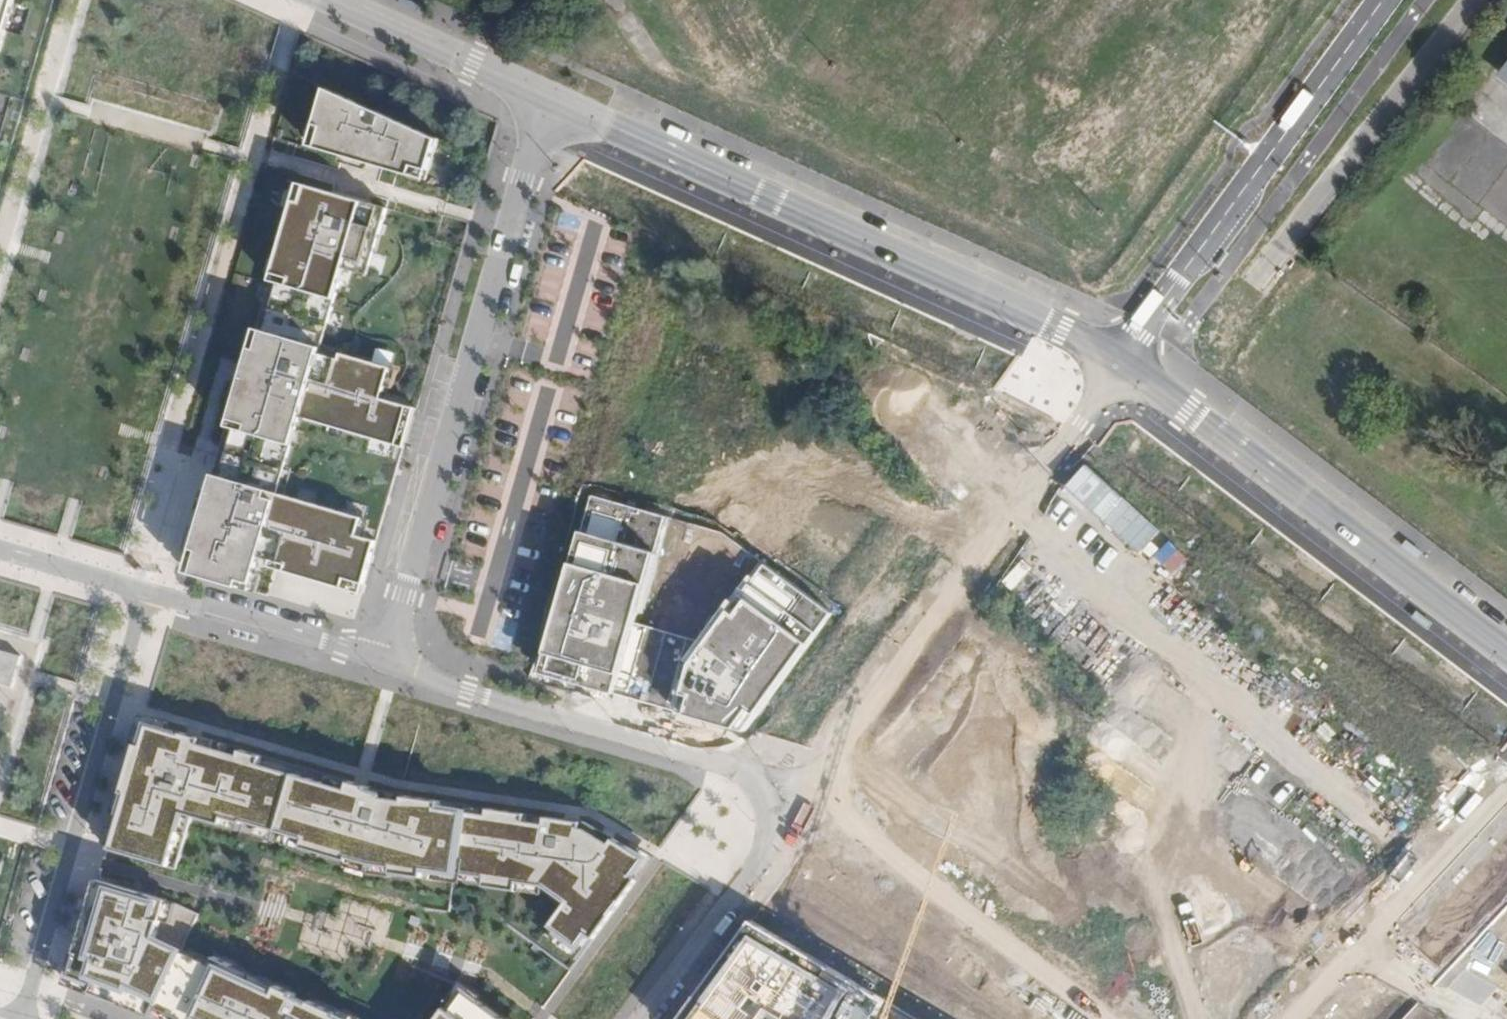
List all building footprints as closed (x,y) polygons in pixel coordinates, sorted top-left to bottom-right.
[(14,0),(0,0),(0,46),(14,0)] [(330,87),(319,123),(326,125),(319,146),(370,160),(414,174),(417,165),(432,170),(441,140),(330,87)] [(319,123),(312,144),(319,146),(326,125),(319,123)] [(417,165),(414,174),(429,179),(432,170),(417,165)] [(219,466),(188,571),(271,594),(279,568),(365,593),(411,432),(418,408),(385,399),(392,375),(373,370),(375,363),(344,354),(343,360),(322,354),(324,348),(346,269),(370,276),(390,209),(352,198),(302,184),(246,371),(222,456),(219,466)] [(344,354),(324,348),(322,354),(343,360),(344,354)] [(394,368),(375,363),(373,370),(392,375),(394,368)] [(747,733),(833,614),(764,562),(699,642),(639,625),(668,518),(594,496),(543,673),(747,733)] [(0,653),(0,685),(16,689),(24,660),(0,653)] [(145,720),(108,847),(178,867),(194,814),(224,822),(225,816),(245,822),(246,820),(307,838),(304,845),(350,859),(351,857),(372,862),(394,866),(394,871),(425,876),(426,867),(486,877),(485,885),(517,890),(519,882),(545,885),(567,902),(550,925),(578,946),(587,933),(594,939),(652,859),(589,821),(574,818),(397,793),(363,783),(251,751),(195,734),(145,720)] [(98,881),(69,982),(163,1018),(164,1018),(348,1018),(342,1016),(343,1014),(314,1000),(312,1004),(299,997),(300,994),(281,986),(277,994),(233,973),(236,966),(217,957),(214,965),(184,951),(200,915),(176,904),(98,881)] [(1418,1003),(1449,1018),(1506,1018),(1506,907),(1418,1003)] [(678,1018),(877,1018),(890,998),(751,919),(678,1018)] [(467,990),(453,1010),(448,1007),(439,1018),(506,1018),(467,990)]
